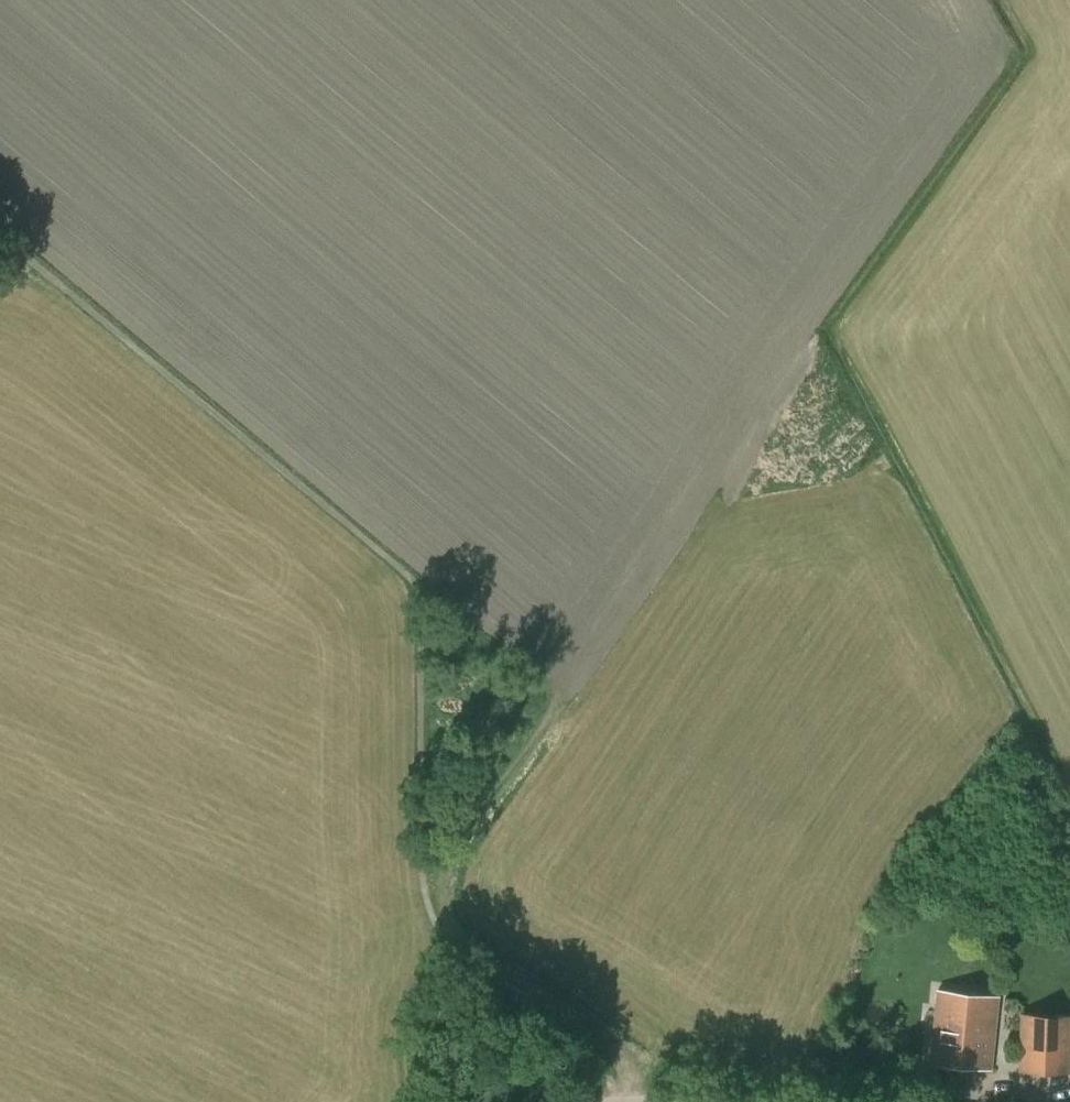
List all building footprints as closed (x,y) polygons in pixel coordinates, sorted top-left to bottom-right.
[(931,1062),(992,1069),(1000,996),(939,990),(931,1062)] [(1020,1071),(1069,1073),(1069,1058),(1069,1015),(1022,1014),(1020,1071)]
